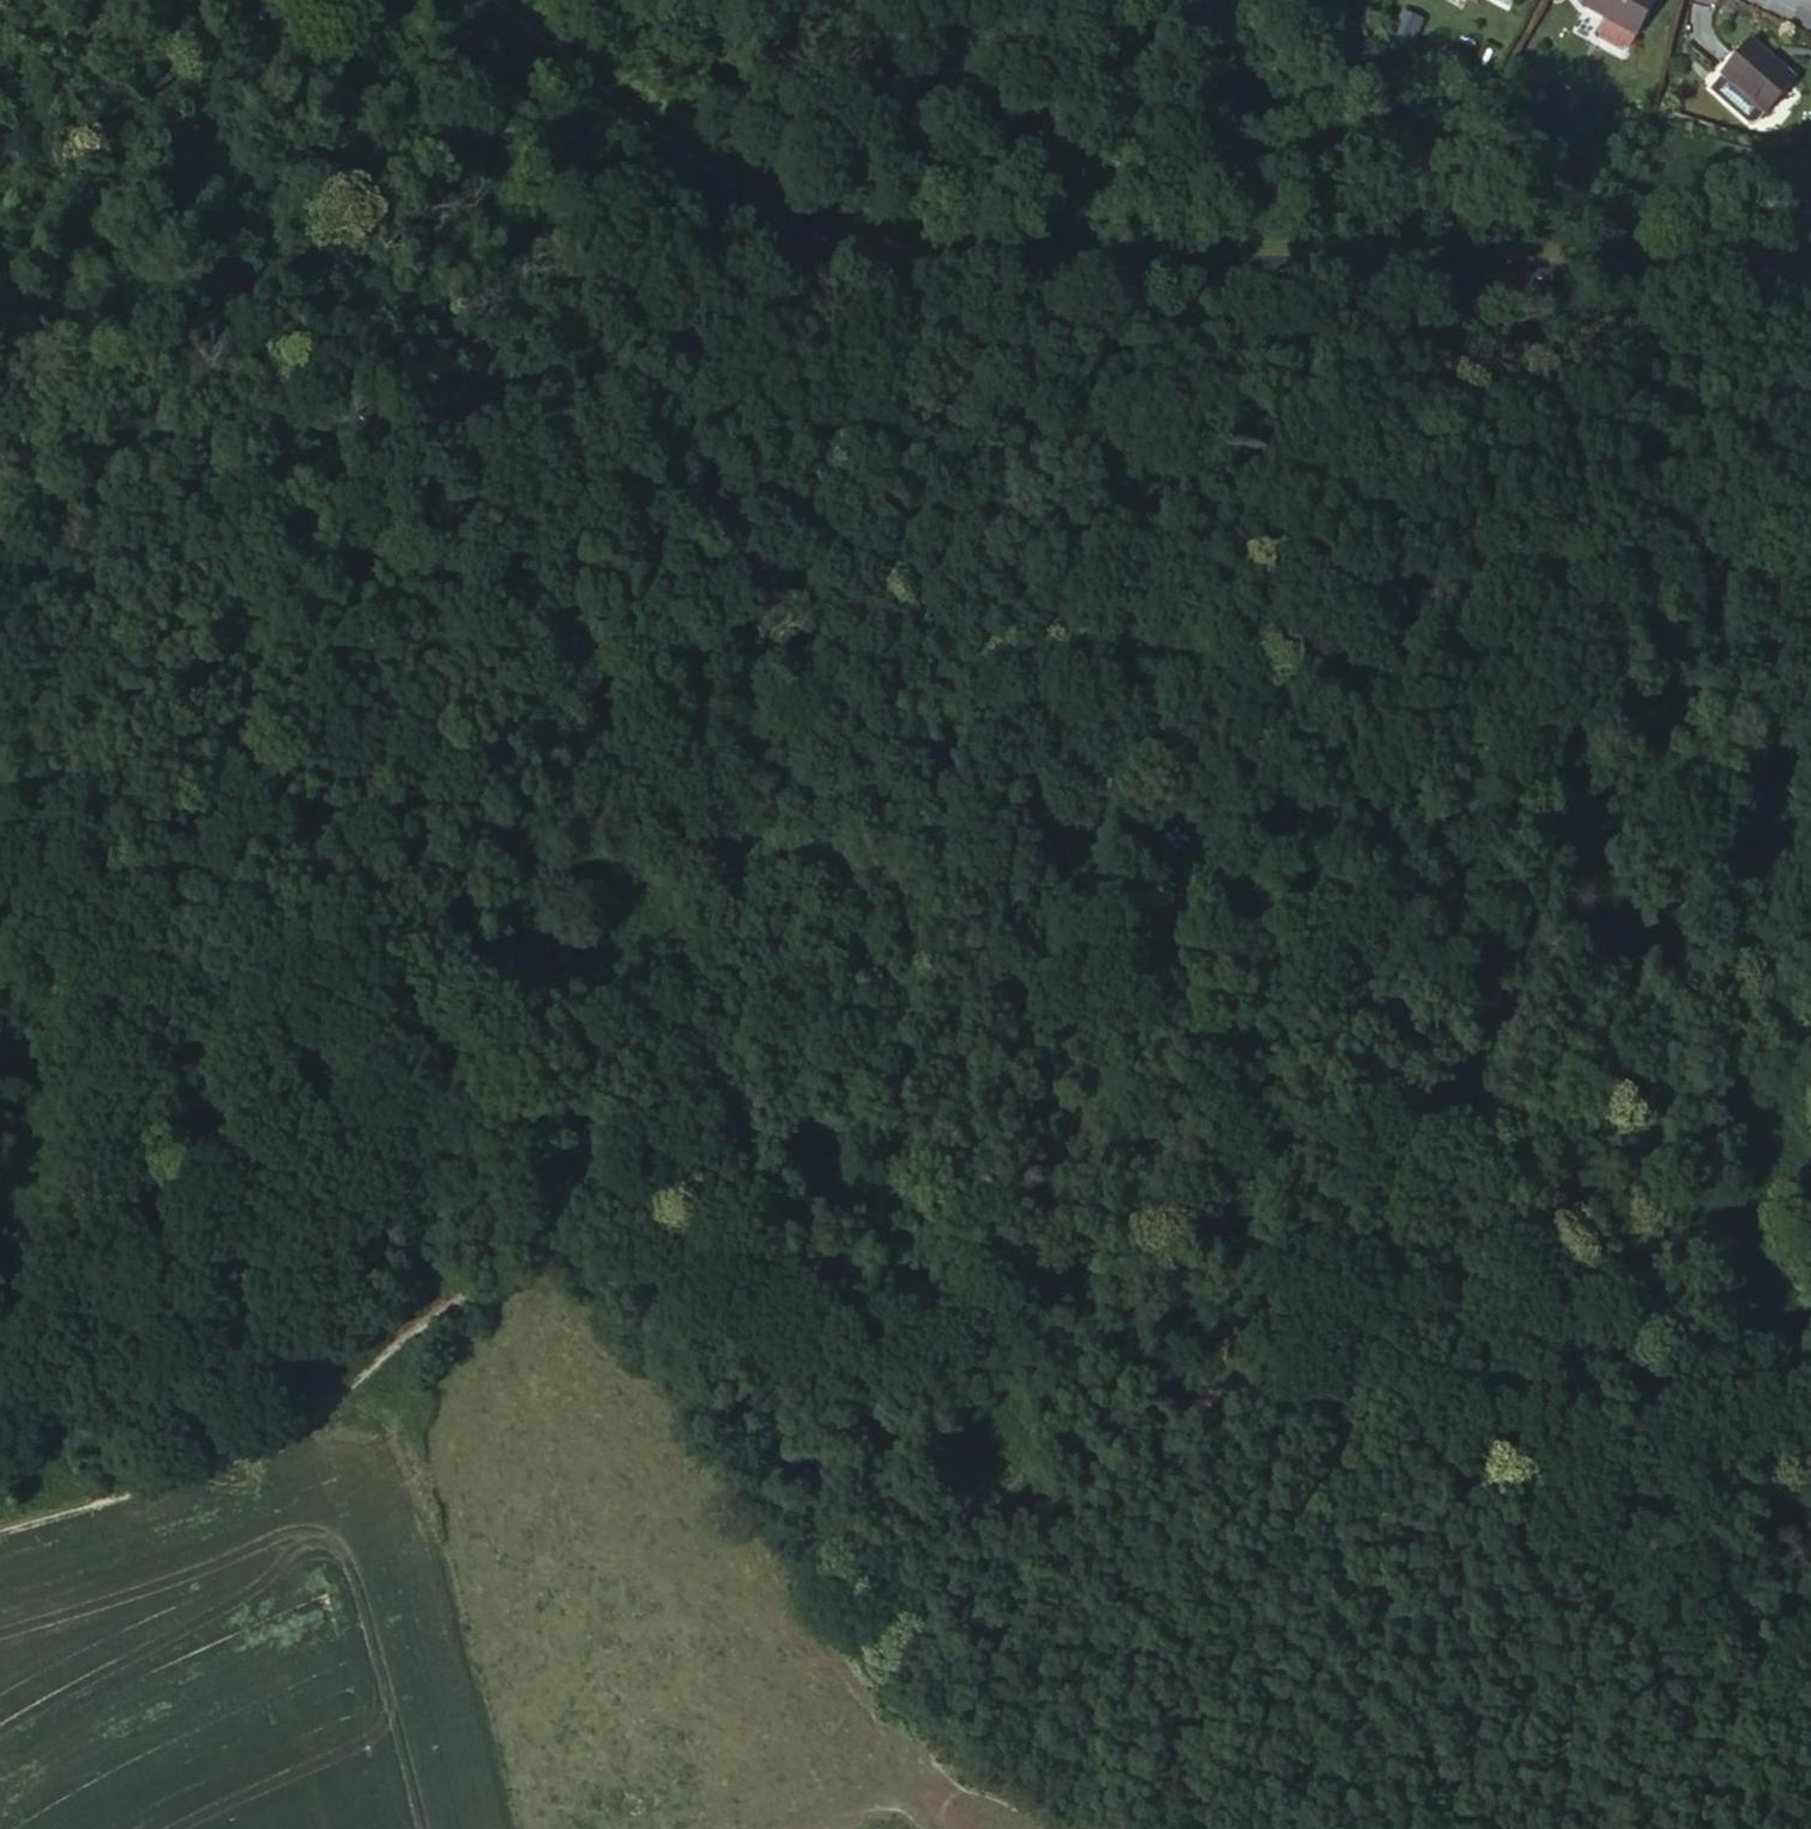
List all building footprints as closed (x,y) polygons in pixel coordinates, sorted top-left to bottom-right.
[(1656,0),(1588,0),(1585,6),(1637,34),(1656,0)] [(1422,22),(1403,12),(1391,36),(1409,45),(1422,22)] [(1766,113),(1795,79),(1751,40),(1722,75),(1766,113)]
